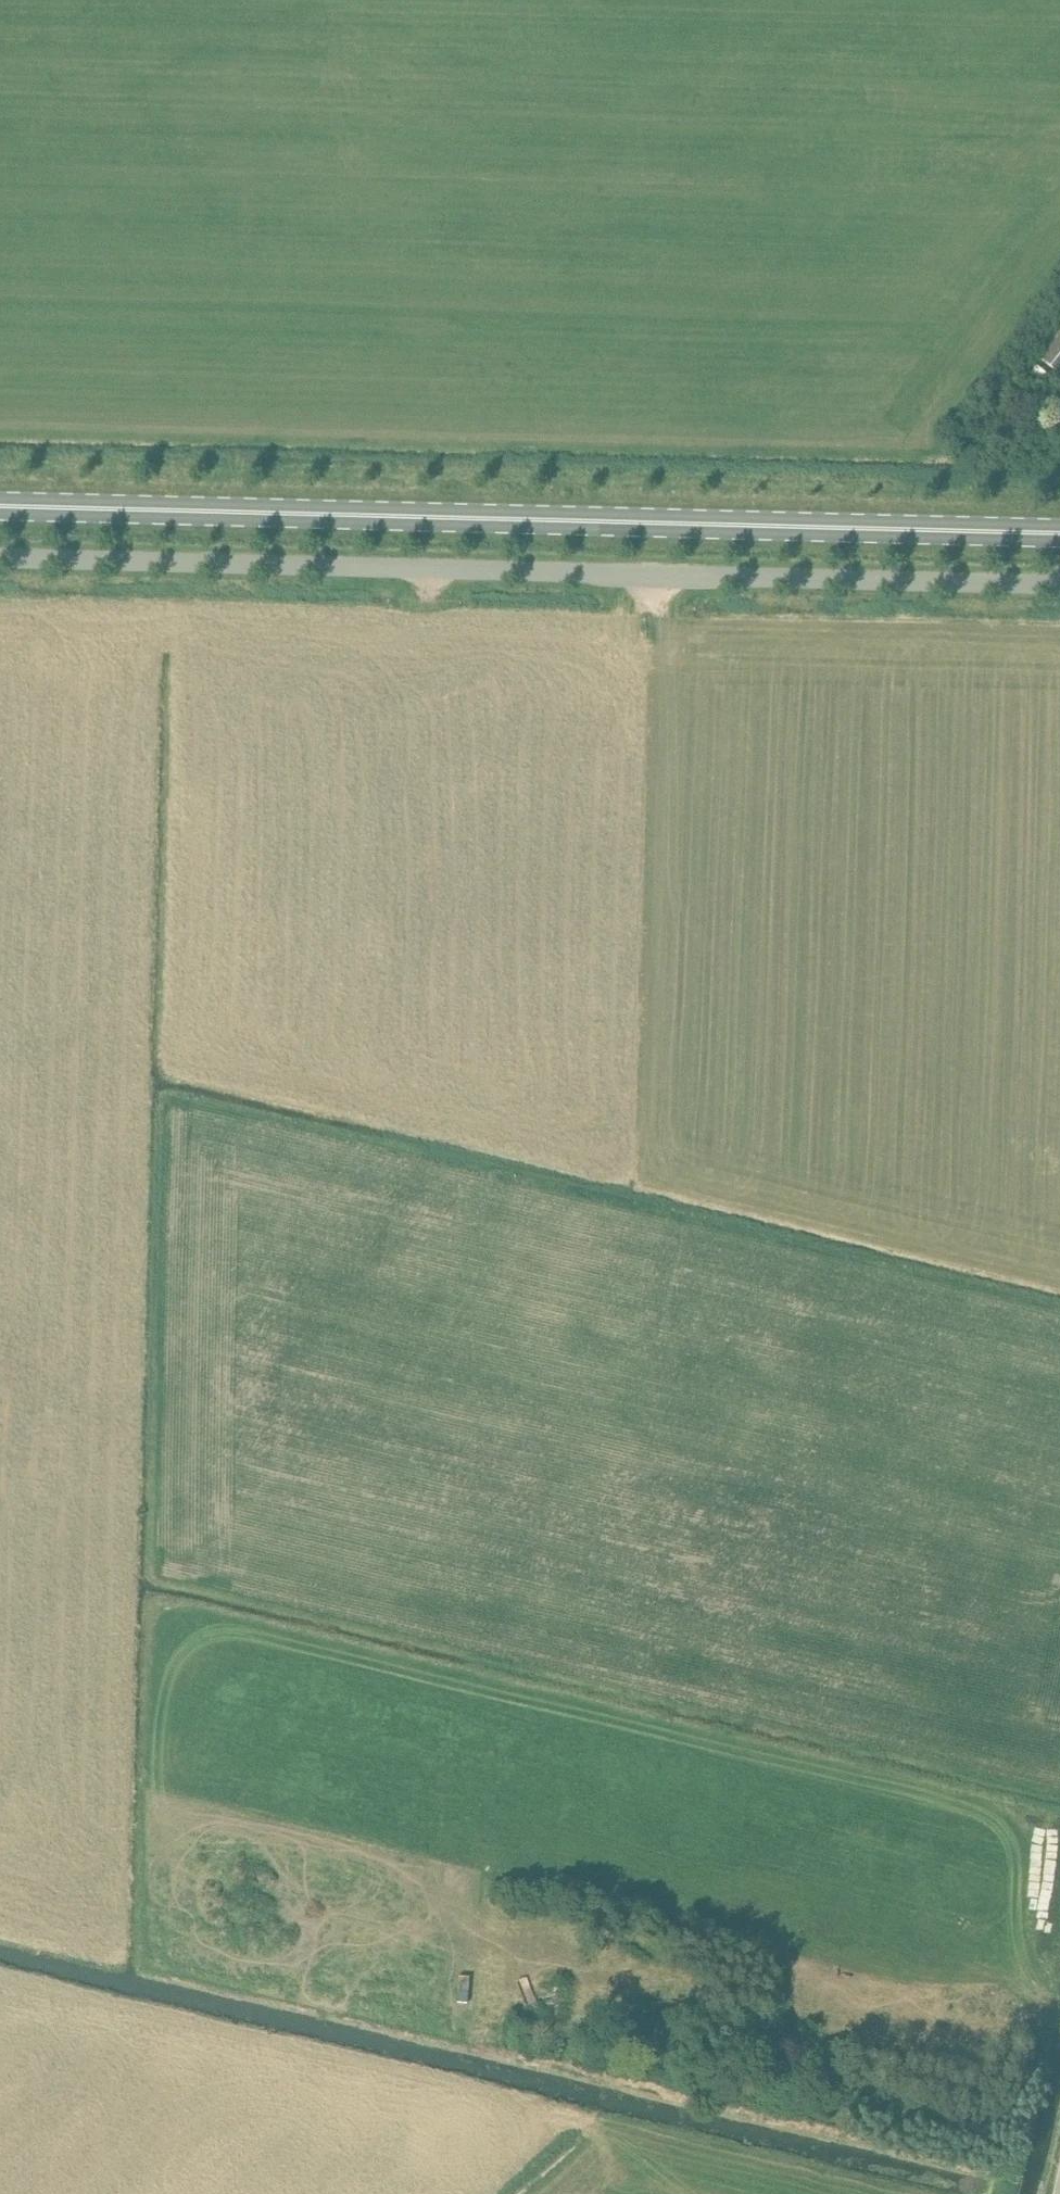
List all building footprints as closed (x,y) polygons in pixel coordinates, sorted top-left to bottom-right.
[(1042,360),(1059,373),(1059,335),(1042,360)]
